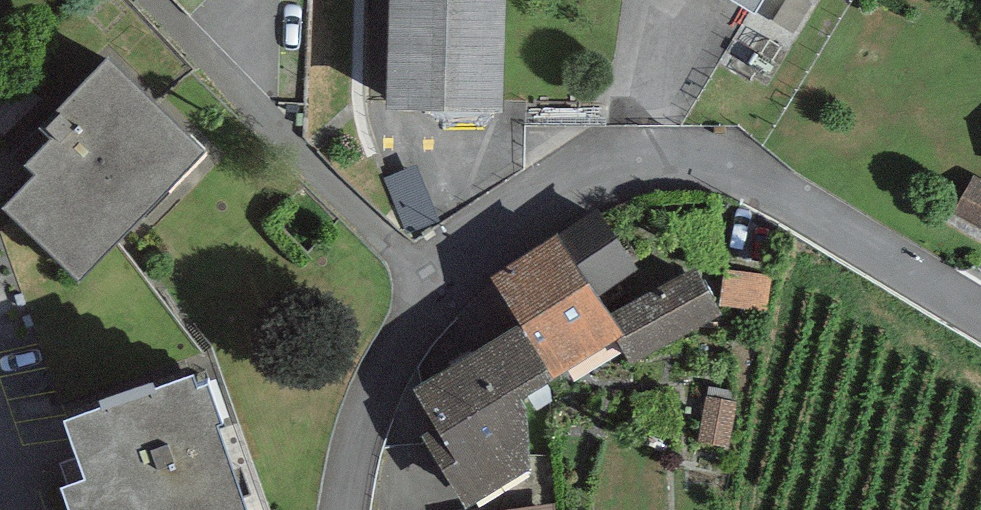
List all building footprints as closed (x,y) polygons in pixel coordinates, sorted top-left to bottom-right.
[(388,100),(502,102),(505,0),(391,0),(388,100)] [(207,123),(107,32),(42,102),(54,113),(26,142),(36,151),(2,188),(81,259),(207,123)] [(404,217),(439,215),(437,166),(401,168),(404,217)] [(950,215),(980,231),(980,174),(974,171),(950,215)] [(561,229),(601,288),(639,262),(600,203),(561,229)] [(601,288),(561,229),(558,224),(492,266),(521,310),(558,367),(615,329),(625,323),(613,306),(601,288)] [(615,329),(629,356),(723,306),(696,260),(613,306),(625,323),(615,329)] [(440,417),(424,427),(465,495),(530,456),(526,384),(558,367),(521,310),(414,374),(440,417)] [(64,394),(85,453),(61,461),(72,495),(58,499),(62,509),(259,509),(207,359),(198,363),(193,349),(151,364),(150,362),(106,377),(107,380),(64,394)]
